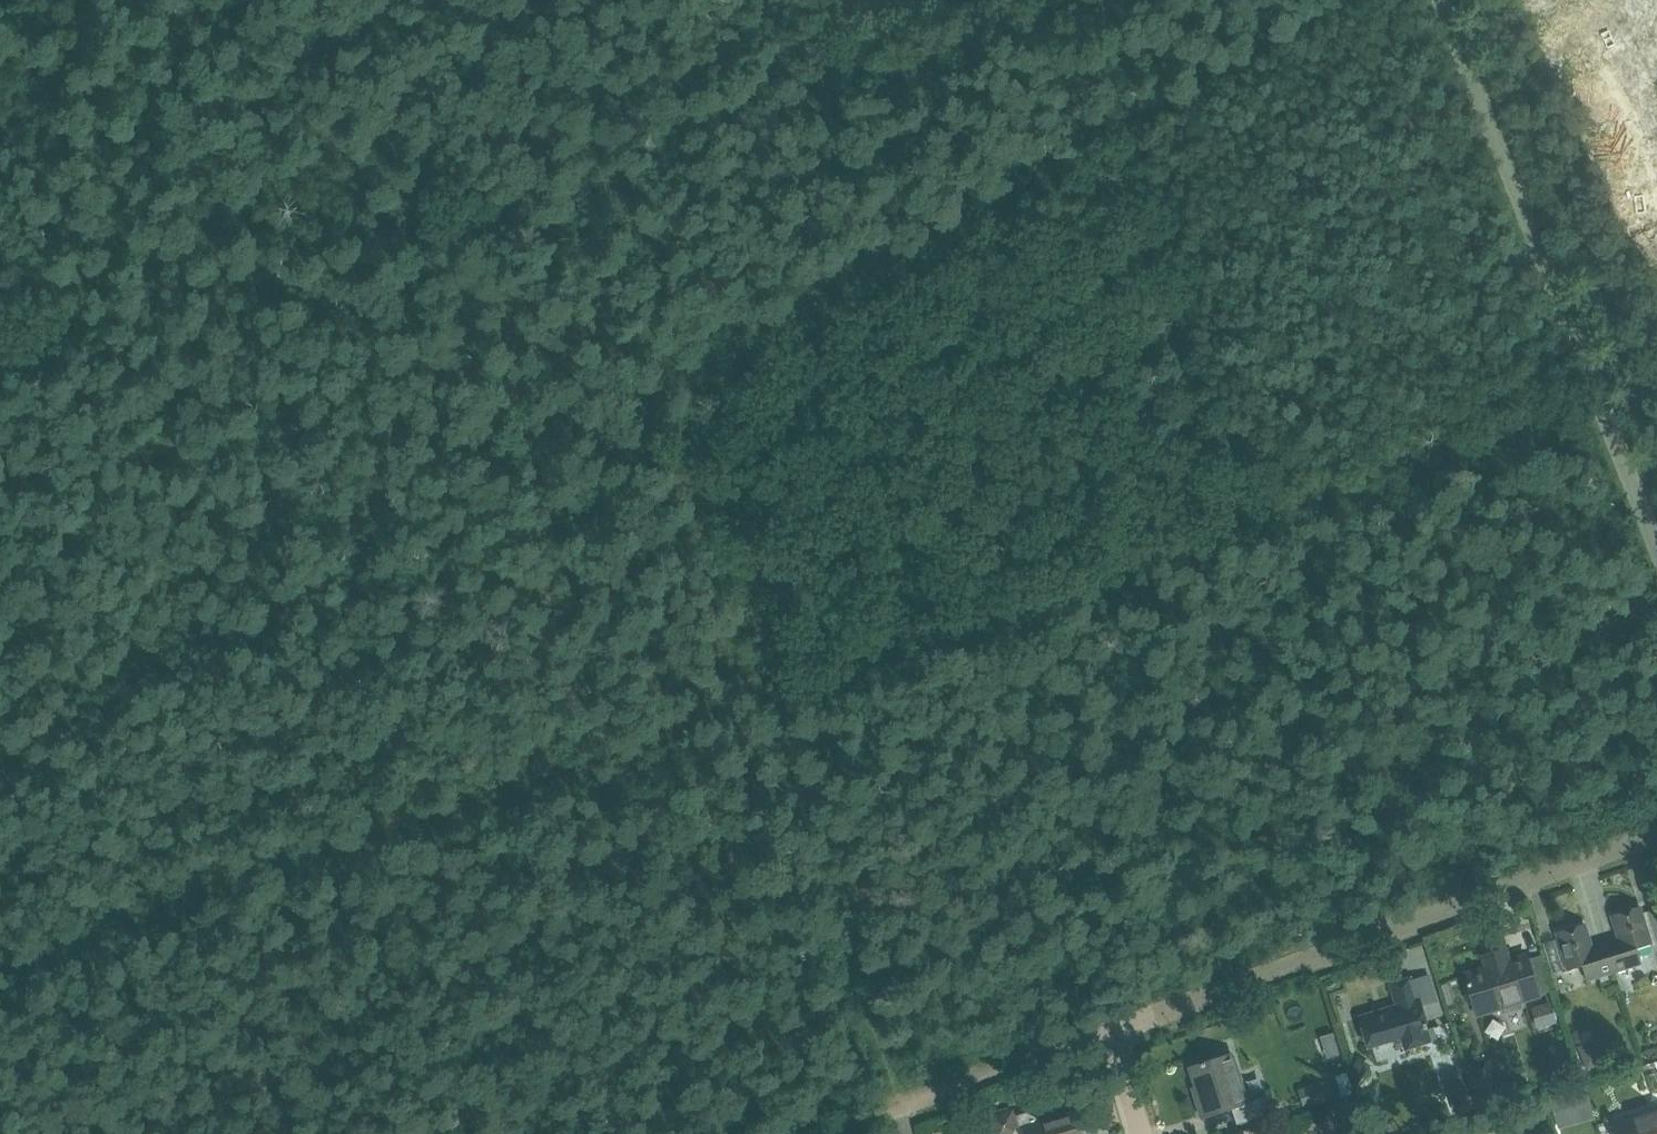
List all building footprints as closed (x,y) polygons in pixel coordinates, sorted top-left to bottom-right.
[(1544,17),(1602,178),(1635,166),(1623,134),(1632,131),(1652,187),(1648,188),(1653,201),(1637,207),(1650,245),(1656,242),(1656,105),(1648,80),(1619,91),(1599,34),(1653,15),(1648,0),(1593,0),(1544,17)] [(1605,945),(1614,974),(1641,966),(1636,950),(1651,945),(1640,908),(1612,917),(1619,941),(1605,945)] [(1585,983),(1614,974),(1605,945),(1592,949),(1585,925),(1556,934),(1568,972),(1581,968),(1585,983)] [(1539,998),(1533,978),(1527,956),(1510,961),(1506,950),(1492,954),(1496,966),(1465,976),(1478,1017),(1501,1010),(1503,1015),(1523,1009),(1522,1004),(1539,998)] [(1360,1018),(1367,1040),(1370,1048),(1404,1038),(1408,1051),(1431,1044),(1427,1032),(1429,1031),(1426,1022),(1419,1000),(1418,1001),(1411,980),(1392,986),(1398,1007),(1360,1018)] [(1296,1001),(1280,1006),(1287,1029),(1303,1024),(1296,1001)] [(1538,1030),(1557,1025),(1551,1005),(1532,1011),(1538,1030)] [(1490,1043),(1505,1040),(1502,1022),(1486,1026),(1490,1043)] [(1317,1037),(1323,1061),(1336,1058),(1330,1033),(1317,1037)] [(1237,1125),(1271,1114),(1265,1097),(1248,1103),(1233,1055),(1190,1069),(1200,1099),(1196,1100),(1203,1119),(1232,1109),(1237,1125)] [(1359,1058),(1349,1072),(1361,1080),(1371,1066),(1359,1058)] [(1329,1080),(1298,1090),(1304,1110),(1335,1099),(1329,1080)] [(1583,1088),(1549,1098),(1554,1114),(1588,1104),(1583,1088)] [(1469,1099),(1453,1104),(1457,1114),(1472,1109),(1469,1099)] [(1534,1107),(1524,1110),(1528,1122),(1539,1119),(1534,1107)] [(994,1133),(1015,1133),(1018,1129),(1022,1128),(1024,1133),(1083,1133),(1077,1112),(1038,1123),(1037,1118),(1027,1113),(1015,1117),(1013,1111),(990,1118),(994,1133)] [(1619,1124),(1621,1133),(1656,1133),(1656,1114),(1619,1124)] [(1330,1115),(1317,1126),(1323,1133),(1346,1133),(1330,1115)]
